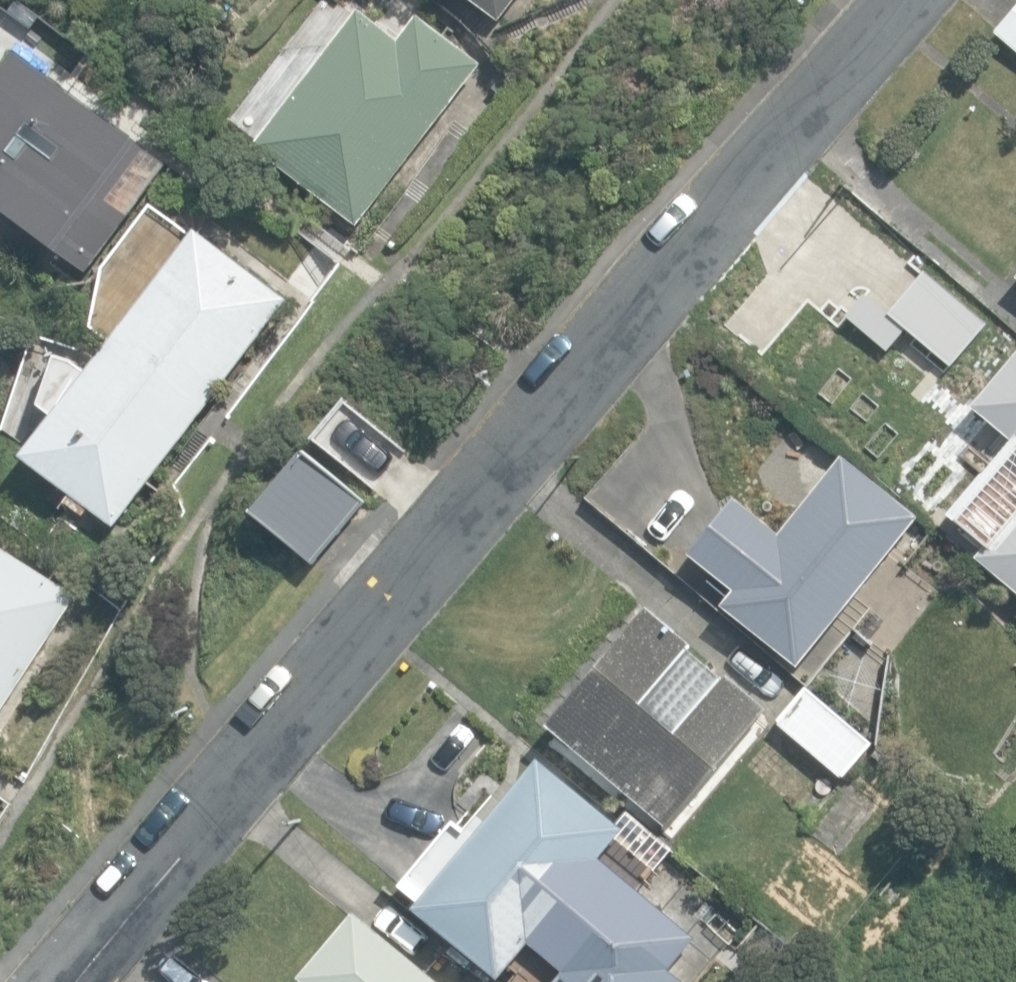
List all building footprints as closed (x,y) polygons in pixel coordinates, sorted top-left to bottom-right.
[(498,20),(513,0),(470,0),(498,20)] [(254,143),(357,222),(481,62),(418,13),(417,15),(398,39),(359,8),(254,143)] [(1015,48),(1015,8),(996,31),(1015,48)] [(9,42),(0,53),(0,204),(78,264),(160,158),(9,42)] [(193,227),(104,344),(198,415),(288,297),(195,225),(193,227)] [(731,334),(803,395),(853,336),(781,275),(731,334)] [(198,415),(104,344),(90,365),(56,355),(38,405),(55,410),(25,456),(113,525),(198,415)] [(1015,588),(1015,352),(971,405),(996,426),(988,437),(993,441),(935,510),(982,550),(977,555),(1015,588)] [(298,449),(251,507),(312,558),(360,500),(298,449)] [(721,604),(798,666),(919,516),(842,453),(780,530),(735,495),(688,553),(733,589),(721,604)] [(77,594),(0,544),(0,712),(77,594)] [(548,725),(663,824),(764,706),(724,672),(721,676),(686,646),(689,642),(648,607),(548,725)] [(776,721),(841,775),(870,741),(804,686),(776,721)] [(541,761),(479,837),(450,814),(399,877),(423,897),(412,911),(497,981),(530,939),(582,981),(663,981),(700,937),(606,859),(628,832),(541,761)] [(353,910),(298,975),(306,981),(305,981),(439,981),(353,910)]
